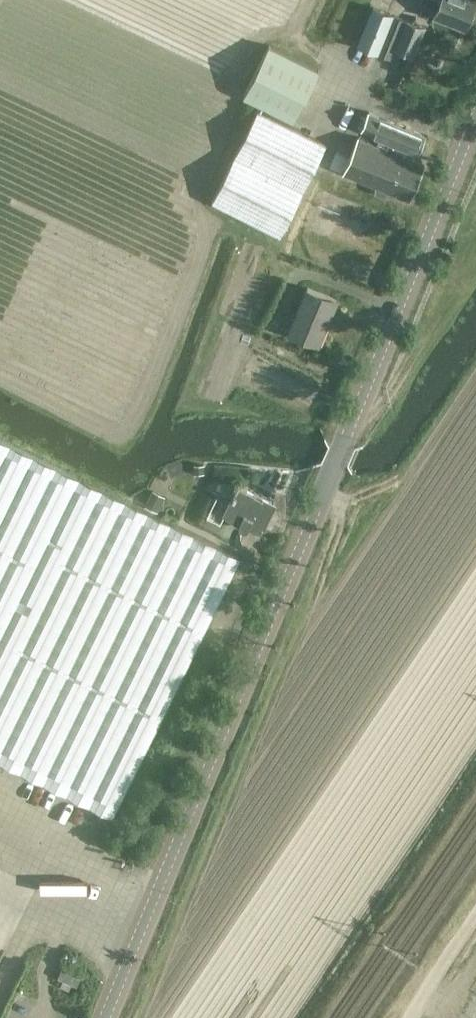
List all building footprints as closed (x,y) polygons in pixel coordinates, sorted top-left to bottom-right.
[(424,5),(436,10),(434,14),(465,26),(475,0),(426,0),(424,5)] [(373,7),(357,45),(388,57),(378,84),(396,91),(410,54),(414,56),(425,27),(373,7)] [(318,70),(268,44),(243,95),(293,121),(318,70)] [(257,110),(211,201),(280,236),(326,144),(257,110)] [(418,154),(424,140),(426,135),(368,111),(360,130),(418,154)] [(388,190),(409,199),(424,164),(357,137),(342,172),(375,185),(374,192),(383,195),(388,190)] [(307,286),(288,331),(318,344),(336,299),(307,286)] [(113,816),(240,556),(0,438),(0,760),(113,816)] [(248,525),(260,531),(273,502),(238,484),(223,513),(239,521),(239,522),(239,524),(239,525),(240,527),(242,528),(245,528),(247,527),(247,526),(248,525)] [(157,510),(163,495),(152,490),(146,506),(157,510)]
